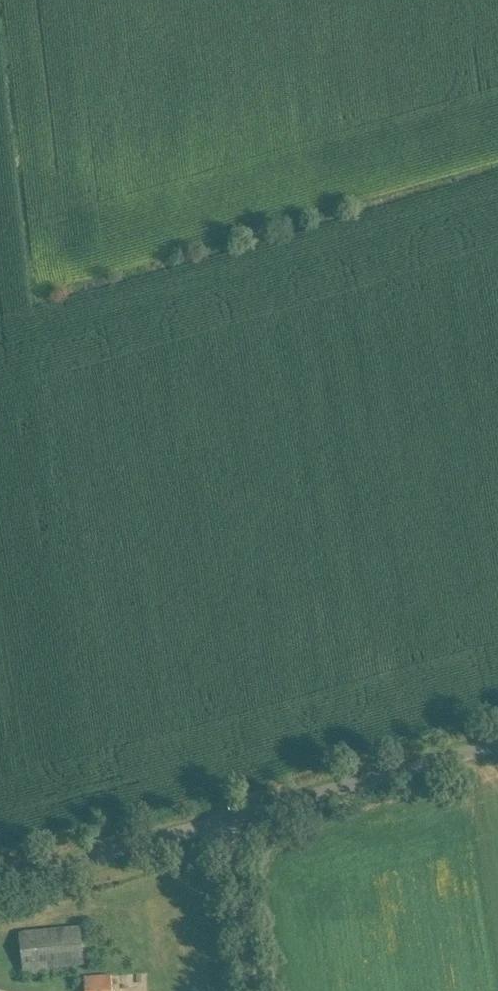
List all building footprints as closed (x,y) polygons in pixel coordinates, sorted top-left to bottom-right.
[(23,971),(84,965),(81,929),(20,935),(23,971)] [(85,978),(85,990),(113,990),(111,976),(85,978)]
